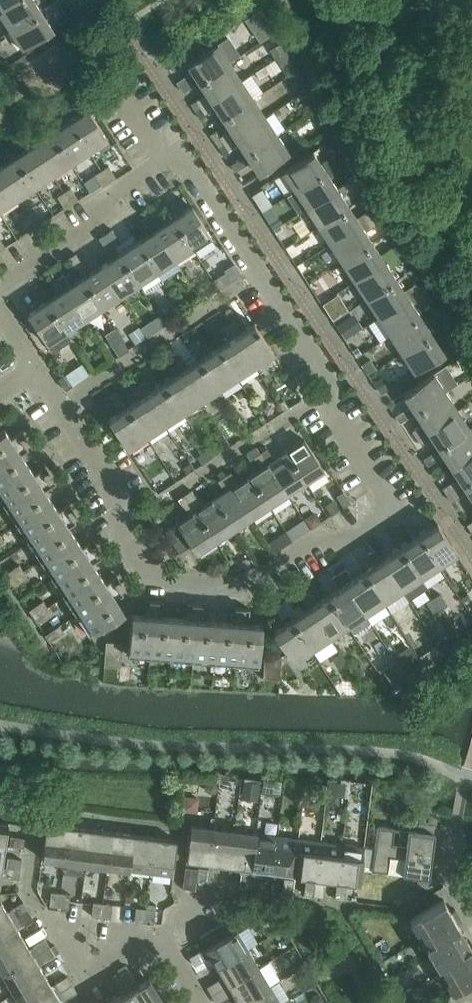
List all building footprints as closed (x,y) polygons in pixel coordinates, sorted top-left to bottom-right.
[(0,11),(0,14),(10,30),(41,10),(34,0),(16,0),(0,11)] [(16,0),(0,0),(0,11),(16,0)] [(261,9),(246,19),(260,42),(275,32),(261,9)] [(41,10),(10,30),(23,48),(53,29),(41,10)] [(187,63),(199,82),(230,62),(217,43),(187,63)] [(281,45),(271,51),(275,58),(285,52),(281,45)] [(286,51),(276,58),(281,66),(291,59),(286,51)] [(230,62),(199,82),(207,93),(196,100),(200,107),(241,80),(230,62)] [(299,69),(292,74),(303,92),(310,87),(299,69)] [(184,92),(195,85),(190,78),(179,86),(184,92)] [(241,80),(200,107),(205,114),(216,107),(223,118),(253,98),(241,80)] [(253,98),(223,118),(231,129),(220,137),(224,143),(265,116),(253,98)] [(316,101),(307,107),(313,116),(322,110),(316,101)] [(88,109),(69,121),(89,151),(108,139),(88,109)] [(265,116),(224,143),(228,150),(239,143),(247,154),(277,134),(265,116)] [(69,121),(51,133),(71,163),(89,151),(69,121)] [(51,133),(33,145),(53,175),(71,163),(51,133)] [(277,134),(247,154),(259,173),(289,153),(277,134)] [(33,145),(15,156),(35,187),(53,175),(33,145)] [(283,171),(295,190),(325,170),(330,167),(341,160),(337,153),(321,163),(313,151),(283,171)] [(0,166),(0,173),(17,198),(35,187),(15,156),(0,166)] [(246,164),(242,157),(231,165),(235,171),(246,164)] [(341,160),(330,167),(335,174),(346,166),(341,160)] [(108,166),(102,170),(109,181),(115,177),(108,166)] [(109,181),(102,170),(95,174),(102,186),(109,181)] [(295,190),(287,195),(299,214),(307,208),(337,188),(325,170),(295,190)] [(17,198),(0,173),(0,209),(17,198)] [(348,181),(337,188),(307,208),(319,226),(349,206),(342,195),(353,188),(348,181)] [(71,187),(64,192),(71,203),(78,199),(71,187)] [(71,203),(64,192),(57,196),(65,207),(71,203)] [(192,205),(173,218),(193,248),(212,236),(192,205)] [(349,206),(319,226),(331,244),(372,217),(368,210),(357,218),(349,206)] [(35,211),(28,216),(35,227),(42,222),(35,211)] [(155,214),(148,219),(175,260),(193,248),(173,218),(162,225),(155,214)] [(35,227),(28,216),(21,220),(28,231),(35,227)] [(278,217),(269,223),(273,229),(282,223),(278,217)] [(372,217),(331,244),(343,263),(373,243),(365,231),(376,224),(372,217)] [(148,234),(137,241),(157,272),(175,260),(148,219),(141,223),(148,234)] [(112,229),(105,234),(113,245),(119,240),(112,229)] [(113,245),(105,234),(99,238),(106,249),(113,245)] [(137,241),(119,253),(139,284),(157,272),(137,241)] [(373,243),(343,263),(355,281),(396,254),(392,247),(381,254),(373,243)] [(69,257),(76,268),(83,264),(76,253),(69,257)] [(119,253),(100,265),(120,296),(139,284),(119,253)] [(396,254),(355,281),(367,299),(397,279),(389,268),(400,261),(396,254)] [(100,265),(82,277),(102,307),(120,296),(100,265)] [(224,270),(231,281),(238,276),(231,265),(224,270)] [(64,274),(57,278),(84,319),(102,307),(82,277),(71,285),(64,274)] [(58,294),(46,301),(66,331),(84,319),(57,278),(50,283),(58,294)] [(397,279),(367,299),(378,317),(420,290),(415,283),(404,290),(397,279)] [(420,290),(378,317),(390,335),(420,315),(413,304),(424,297),(420,290)] [(66,331),(46,301),(27,313),(53,352),(71,340),(66,331)] [(420,315),(390,335),(402,353),(432,333),(420,315)] [(433,324),(437,330),(448,323),(444,316),(433,324)] [(348,317),(336,325),(345,339),(357,331),(348,317)] [(235,320),(228,325),(255,366),(274,353),(254,323),(242,331),(235,320)] [(453,330),(448,323),(437,330),(433,334),(432,333),(402,353),(414,372),(445,352),(439,344),(445,340),(442,337),(453,330)] [(229,340),(217,347),(237,377),(255,366),(228,325),(222,329),(229,340)] [(139,327),(129,334),(135,344),(146,337),(139,327)] [(195,339),(189,343),(196,354),(203,350),(195,339)] [(217,347),(199,359),(219,389),(237,377),(217,347)] [(181,356),(174,360),(201,401),(219,389),(199,359),(188,367),(181,356)] [(175,375),(163,383),(183,413),(201,401),(174,360),(167,365),(175,375)] [(370,360),(362,365),(369,375),(377,370),(370,360)] [(403,393),(416,412),(446,392),(455,385),(443,367),(403,393)] [(65,374),(58,379),(66,390),(72,385),(65,374)] [(383,377),(374,383),(381,394),(390,388),(383,377)] [(145,379),(138,384),(165,425),(183,413),(163,383),(152,390),(145,379)] [(138,399),(127,407),(147,437),(165,425),(138,384),(131,388),(138,399)] [(124,402),(117,391),(110,395),(117,406),(124,402)] [(446,392),(416,412),(423,423),(412,431),(417,437),(458,410),(446,392)] [(147,437),(127,407),(108,419),(128,449),(147,437)] [(400,422),(411,415),(406,408),(395,416),(400,422)] [(458,410),(417,437),(421,444),(432,437),(439,448),(470,428),(458,410)] [(27,439),(22,431),(11,438),(4,427),(0,430),(0,457),(27,439)] [(439,448),(451,466),(471,453),(471,432),(470,428),(439,448)] [(0,457),(0,482),(28,464),(21,454),(32,447),(27,439),(0,457)] [(304,439),(286,451),(305,481),(324,469),(304,439)] [(249,452),(246,454),(249,459),(254,457),(260,452),(257,447),(249,452)] [(267,448),(260,452),(287,493),(305,481),(286,451),(274,459),(267,448)] [(434,451),(433,452),(423,459),(428,465),(439,458),(434,451)] [(261,468),(249,475),(269,505),(287,493),(260,452),(254,457),(261,468)] [(451,466),(463,484),(471,478),(471,453),(451,466)] [(0,482),(0,499),(4,505),(51,475),(46,467),(35,474),(28,464),(0,482)] [(231,472),(224,476),(251,517),(269,505),(249,475),(238,482),(231,472)] [(51,475),(4,505),(16,524),(52,500),(45,490),(56,483),(51,475)] [(225,491),(213,499),(233,529),(251,517),(224,476),(218,480),(225,491)] [(463,484),(471,498),(471,478),(463,484)] [(443,488),(447,495),(458,487),(454,481),(443,488)] [(458,487),(447,495),(451,501),(463,494),(458,487)] [(191,490),(185,494),(195,511),(215,541),(233,529),(213,499),(202,506),(191,490)] [(350,502),(343,491),(337,496),(344,507),(350,502)] [(189,515),(177,523),(165,531),(179,552),(191,545),(196,553),(215,541),(195,511),(185,494),(178,499),(189,515)] [(52,500),(16,524),(29,542),(75,511),(69,503),(58,510),(52,500)] [(334,501),(326,506),(331,515),(339,510),(334,501)] [(75,511),(29,542),(40,560),(76,537),(69,527),(80,519),(75,511)] [(311,513),(304,518),(311,528),(321,521),(316,513),(311,513)] [(303,519),(293,525),(300,536),(310,529),(303,519)] [(437,524),(419,536),(438,566),(457,554),(437,524)] [(277,536),(268,542),(274,552),(283,546),(277,536)] [(419,536),(401,548),(420,578),(438,566),(419,536)] [(76,537),(40,560),(52,578),(98,547),(93,539),(82,547),(76,537)] [(98,547),(52,578),(64,596),(99,573),(93,563),(104,556),(98,547)] [(401,548),(383,560),(402,590),(407,597),(412,598),(424,590),(425,585),(420,578),(401,548)] [(376,564),(364,572),(384,602),(402,590),(383,560),(375,549),(369,553),(376,564)] [(5,574),(9,581),(23,571),(19,565),(5,574)] [(345,568),(339,573),(366,614),(384,602),(364,572),(353,579),(345,568)] [(23,571),(9,581),(14,587),(28,578),(23,571)] [(99,573),(64,596),(76,614),(122,584),(117,576),(106,583),(99,573)] [(339,588),(328,596),(348,626),(353,633),(357,634),(370,626),(371,621),(366,614),(339,573),(332,577),(339,588)] [(471,588),(471,577),(470,574),(463,578),(471,589),(471,588)] [(122,584),(76,614),(88,633),(123,610),(116,599),(127,592),(122,584)] [(302,596),(310,607),(330,638),(348,626),(328,596),(316,603),(309,592),(302,596)] [(440,593),(433,598),(441,609),(447,604),(440,593)] [(288,598),(281,602),(288,613),(295,609),(288,598)] [(441,609),(433,598),(427,602),(434,613),(441,609)] [(131,612),(130,617),(127,654),(150,656),(154,601),(144,600),(143,613),(131,612)] [(29,610),(33,617),(47,607),(43,601),(29,610)] [(154,601),(150,656),(171,658),(174,615),(162,615),(163,601),(154,601)] [(288,613),(281,602),(274,607),(281,618),(288,613)] [(174,615),(171,658),(193,659),(197,604),(187,603),(186,616),(174,615)] [(197,604),(193,659),(214,661),(217,619),(206,618),(207,605),(197,604)] [(295,609),(288,613),(292,619),(312,649),(330,638),(310,607),(303,612),(299,606),(295,609)] [(47,607),(33,617),(37,623),(52,614),(47,607)] [(217,619),(214,661),(236,663),(240,608),(230,607),(229,620),(217,619)] [(240,608),(236,663),(258,665),(261,623),(249,622),(250,608),(240,608)] [(292,619),(273,632),(293,662),(312,649),(292,619)] [(59,626),(45,635),(49,641),(63,632),(59,626)] [(446,637),(437,643),(438,644),(443,653),(453,647),(446,637)] [(106,641),(104,656),(113,657),(114,642),(106,641)] [(114,642),(113,657),(121,657),(122,642),(114,642)] [(438,644),(419,656),(424,663),(425,665),(444,653),(443,653),(438,644)] [(412,650),(397,661),(405,673),(420,663),(412,650)] [(265,654),(263,669),(272,669),(273,655),(265,654)] [(273,655),(272,669),(280,670),(281,655),(273,655)] [(113,657),(104,656),(104,665),(121,667),(121,657),(113,657)] [(360,665),(351,670),(357,679),(363,675),(363,671),(360,665)] [(272,669),(263,669),(263,678),(280,679),(280,670),(272,669)] [(264,778),(263,792),(280,794),(282,780),(264,778)] [(244,781),(243,793),(258,795),(260,783),(244,781)] [(329,781),(328,794),(344,796),(346,783),(329,781)] [(377,826),(374,848),(432,855),(436,818),(420,811),(417,831),(377,826)] [(42,859),(64,862),(69,826),(47,824),(42,859)] [(186,860),(208,863),(213,828),(191,825),(186,860)] [(69,826),(64,862),(86,865),(90,829),(69,826)] [(216,883),(218,864),(230,866),(235,830),(213,828),(208,863),(208,868),(206,882),(216,883)] [(90,829),(86,865),(107,867),(112,832),(90,829)] [(251,873),(251,869),(256,833),(235,830),(230,866),(242,867),(239,886),(249,887),(251,873)] [(112,832),(107,867),(129,870),(133,834),(112,832)] [(256,833),(251,869),(273,871),(277,836),(256,833)] [(133,834),(129,870),(150,873),(155,837),(133,834)] [(11,836),(9,845),(23,847),(24,838),(11,836)] [(277,836),(273,871),(294,874),(299,839),(277,836)] [(155,837),(150,873),(172,875),(177,840),(155,837)] [(299,839),(294,874),(316,877),(320,841),(299,839)] [(320,841),(316,877),(337,880),(342,844),(320,841)] [(342,844),(337,880),(359,882),(364,847),(342,844)] [(432,855),(374,848),(372,870),(418,876),(417,886),(428,887),(432,855)] [(8,857),(6,867),(20,869),(21,859),(8,857)] [(20,869),(6,867),(5,876),(18,878),(20,869)] [(197,881),(206,882),(208,868),(198,867),(197,881)] [(251,873),(249,887),(259,888),(260,875),(251,873)] [(282,891),(292,893),(294,879),(284,878),(282,891)] [(304,894),(313,895),(315,882),(306,880),(304,894)] [(315,882),(313,895),(323,897),(325,883),(315,882)] [(336,884),(335,898),(344,899),(346,886),(336,884)] [(49,905),(59,906),(60,893),(51,891),(49,905)] [(60,893),(59,906),(68,908),(70,894),(60,893)] [(12,919),(0,900),(0,926),(12,919)] [(410,919),(421,938),(454,918),(454,919),(459,916),(455,909),(450,912),(443,900),(410,919)] [(11,908),(16,917),(28,910),(23,901),(11,908)] [(92,915),(101,917),(103,903),(93,902),(92,915)] [(103,903),(101,917),(111,918),(112,904),(103,903)] [(134,921),(144,922),(146,908),(136,907),(134,921)] [(146,908),(144,922),(153,923),(155,909),(146,908)] [(28,910),(16,917),(21,925),(33,918),(28,910)] [(454,918),(421,938),(431,955),(464,936),(454,919),(454,918)] [(0,926),(0,951),(23,938),(12,919),(0,926)] [(230,919),(200,936),(207,947),(189,957),(194,965),(210,956),(217,967),(248,948),(230,919)] [(431,955),(441,973),(471,955),(471,949),(464,936),(431,955)] [(0,951),(0,969),(3,975),(34,956),(23,938),(0,951)] [(33,946),(38,954),(50,947),(45,939),(33,946)] [(50,947),(38,954),(43,962),(55,955),(50,947)] [(248,948),(217,967),(223,977),(207,986),(212,995),(224,988),(228,985),(259,967),(248,948)] [(441,973),(452,991),(457,988),(463,985),(469,982),(471,980),(471,955),(441,973)] [(34,956),(3,975),(14,993),(45,975),(34,956)] [(228,985),(238,1002),(240,1002),(270,986),(259,967),(228,985)] [(129,969),(120,974),(128,986),(136,981),(129,969)] [(128,986),(120,974),(112,979),(119,990),(128,986)] [(14,993),(20,1002),(40,1002),(56,993),(45,975),(14,993)] [(55,983),(60,991),(72,984),(67,976),(55,983)] [(130,990),(138,1002),(164,1002),(149,978),(130,990)] [(471,993),(471,988),(469,982),(463,985),(469,995),(471,993)] [(72,984),(60,991),(65,999),(77,992),(72,984)] [(463,998),(469,995),(463,985),(457,988),(463,998)] [(240,1002),(280,1002),(270,986),(240,1002)] [(224,988),(212,995),(217,1002),(229,996),(224,988)] [(452,991),(458,1001),(463,998),(457,988),(452,991)] [(111,1001),(113,1002),(138,1002),(130,990),(111,1001)] [(40,1002),(62,1002),(56,993),(40,1002)] [(312,1002),(324,1002),(325,1002),(319,993),(313,997),(312,1002)]
